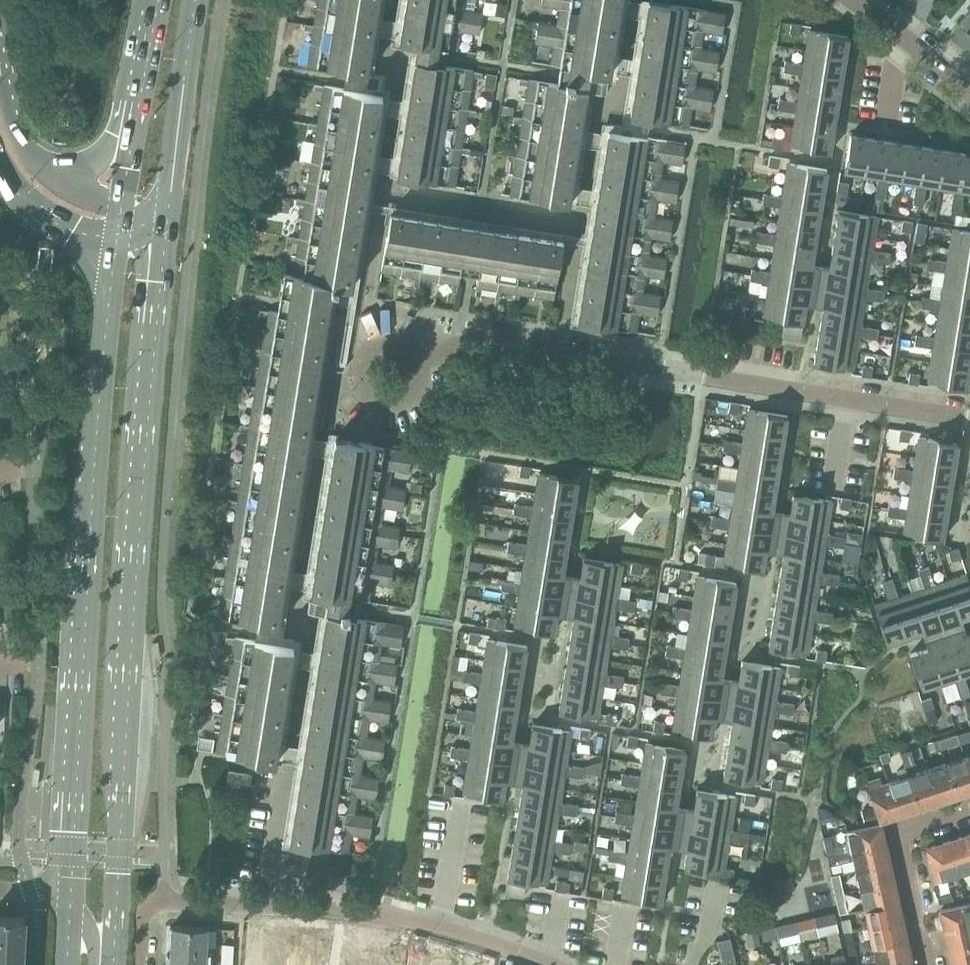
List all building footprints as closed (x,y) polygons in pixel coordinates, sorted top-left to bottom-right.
[(305,28),(314,30),(309,63),(343,69),(344,68),(366,72),(370,52),(378,0),(319,0),(315,24),(306,23),(305,28)] [(446,64),(447,57),(449,47),(458,48),(462,29),(480,32),(483,12),(465,9),(466,0),(407,0),(401,39),(420,42),(418,53),(417,59),(416,59),(410,98),(398,175),(456,185),(461,151),(471,152),(471,147),(462,146),(468,113),(477,114),(477,109),(468,108),(474,75),(483,77),(483,71),(474,70),(475,69),(446,64)] [(522,77),(521,82),(530,84),(524,117),(515,115),(514,120),(524,122),(518,155),(509,153),(508,158),(517,160),(512,194),(546,199),(569,203),(591,70),(610,73),(622,0),(544,0),(543,3),(562,6),(559,24),(540,21),(537,41),(556,44),(553,64),(562,65),(559,83),(531,78),(531,79),(522,77)] [(726,12),(707,9),(653,0),(650,0),(631,115),(689,124),(692,105),(711,108),(714,88),(695,85),(698,67),(717,70),(720,50),(701,47),(704,29),(723,32),(726,12)] [(498,2),(496,14),(506,16),(508,4),(498,2)] [(959,23),(969,33),(969,10),(959,23)] [(792,22),(791,32),(800,34),(802,24),(792,22)] [(810,29),(807,49),(846,55),(849,35),(810,29)] [(807,49),(805,63),(804,68),(843,74),(846,55),(807,49)] [(795,61),(786,60),(784,70),(794,72),(795,61)] [(805,63),(795,61),(794,72),(803,73),(804,68),(805,63)] [(804,68),(803,73),(801,87),(840,93),(843,74),(804,68)] [(374,72),(372,85),(384,87),(386,75),(374,72)] [(497,74),(489,72),(486,85),(495,87),(497,74)] [(595,90),(608,92),(610,79),(598,77),(595,90)] [(269,309),(269,310),(260,309),(259,314),(268,316),(263,348),(254,346),(253,352),(262,353),(257,386),(248,384),(247,390),(256,392),(251,424),(241,423),(241,428),(250,429),(245,462),(235,461),(235,466),(244,468),(239,501),(229,499),(229,504),(238,506),(233,538),(224,537),(223,542),(232,544),(226,576),(217,575),(216,580),(226,581),(220,615),(277,625),(318,377),(330,302),(330,301),(349,304),(361,227),(364,208),(379,114),(383,94),(364,90),(329,84),(325,84),(325,85),(316,84),(315,88),(324,90),(319,123),(310,121),(309,127),(318,128),(313,161),(303,159),(303,164),(312,166),(307,199),(297,197),(297,202),(306,204),(301,237),(291,235),(290,240),(300,242),(295,274),(285,273),(282,294),(279,311),(269,309)] [(801,87),(798,101),(798,106),(837,112),(840,93),(801,87)] [(789,99),(780,98),(778,108),(788,110),(789,99)] [(798,101),(789,99),(788,110),(797,111),(798,106),(798,101)] [(503,105),(502,113),(514,114),(515,107),(503,105)] [(798,106),(797,111),(795,125),(834,131),(837,112),(798,106)] [(834,131),(795,125),(792,145),(831,151),(834,131)] [(664,160),(683,163),(686,142),(667,139),(609,130),(579,321),(637,331),(640,311),(659,314),(662,294),(643,291),(646,273),(665,276),(668,256),(649,253),(652,235),(671,238),(674,218),(655,215),(658,197),(677,200),(680,180),(661,177),(664,160)] [(845,173),(865,176),(871,137),(851,134),(845,173)] [(772,146),(782,147),(784,137),(774,136),(772,146)] [(890,140),(871,137),(865,176),(879,178),(884,179),(890,140)] [(909,143),(890,140),(884,179),(889,180),(903,182),(909,143)] [(909,143),(903,182),(917,184),(922,185),(928,146),(909,143)] [(947,149),(928,146),(922,185),(927,186),(941,188),(947,149)] [(966,152),(947,149),(941,188),(955,190),(960,191),(966,152)] [(966,152),(960,191),(965,192),(969,193),(969,153),(966,152)] [(769,165),(779,167),(781,156),(771,155),(769,165)] [(789,162),(786,182),(825,188),(828,168),(789,162)] [(889,180),(884,179),(879,178),(877,187),(888,189),(889,180)] [(838,191),(848,192),(850,183),(839,181),(838,191)] [(785,182),(783,196),(782,201),(821,207),(825,188),(786,182),(785,182)] [(927,186),(922,185),(917,184),(915,194),(926,195),(927,186)] [(888,189),(877,187),(876,197),(886,198),(888,189)] [(965,192),(960,191),(955,190),(953,200),(964,201),(965,192)] [(774,194),(765,193),(763,203),(772,204),(774,194)] [(783,196),(774,194),(772,204),(782,206),(782,201),(783,196)] [(926,195),(915,194),(914,203),(924,204),(926,195)] [(280,198),(279,207),(289,209),(291,200),(280,198)] [(964,201),(953,200),(952,209),(962,211),(964,201)] [(782,201),(782,206),(779,220),(818,226),(821,207),(782,201)] [(836,229),(876,235),(879,215),(840,209),(836,229)] [(462,273),(479,275),(477,285),(478,285),(477,294),(482,295),(483,286),(516,291),(515,300),(520,301),(521,292),(555,298),(564,240),(392,212),(382,270),(416,275),(415,284),(420,285),(421,276),(454,281),(453,290),(458,291),(459,282),(460,282),(462,273)] [(731,212),(729,222),(753,226),(755,216),(731,212)] [(904,219),(902,229),(912,231),(914,221),(904,219)] [(779,220),(777,233),(776,239),(815,245),(818,226),(779,220)] [(919,221),(917,232),(927,233),(928,223),(919,221)] [(950,247),(969,250),(969,230),(954,227),(950,247)] [(836,229),(833,248),(872,254),(873,249),(876,235),(836,229)] [(768,232),(759,231),(757,241),(766,242),(768,232)] [(777,233),(768,232),(766,242),(775,244),(776,239),(777,233)] [(776,239),(775,244),(773,258),(812,264),(815,245),(776,239)] [(948,261),(947,266),(969,270),(969,250),(950,247),(948,261)] [(872,254),(833,248),(831,266),(830,267),(869,273),(871,259),(872,254)] [(883,250),(873,249),(872,254),(871,259),(881,261),(883,250)] [(892,252),(883,250),(881,261),(890,262),(892,252)] [(773,258),(771,271),(770,277),(818,284),(822,264),(813,263),(812,264),(773,258)] [(939,259),(929,258),(928,268),(937,269),(939,259)] [(948,261),(939,259),(937,269),(946,271),(947,266),(948,261)] [(869,273),(830,267),(831,266),(822,264),(818,284),(866,292),(867,287),(870,273),(869,273)] [(947,266),(946,271),(944,285),(969,289),(969,270),(947,266)] [(762,270),(753,269),(751,279),(760,280),(762,270)] [(771,271),(762,270),(760,280),(769,282),(770,277),(771,271)] [(910,271),(909,279),(918,280),(919,272),(910,271)] [(770,277),(769,282),(767,296),(806,302),(807,302),(806,303),(815,305),(818,284),(770,277)] [(866,292),(818,284),(815,305),(824,306),(824,305),(863,311),(865,297),(866,292)] [(944,285),(942,299),(941,304),(969,308),(969,289),(944,285)] [(876,288),(867,287),(866,292),(865,297),(875,299),(876,288)] [(886,290),(876,288),(875,299),(884,300),(886,290)] [(803,322),(806,303),(807,302),(806,302),(767,296),(764,316),(785,319),(803,322)] [(932,297),(923,296),(922,306),(931,307),(932,297)] [(942,299),(932,297),(931,307),(940,309),(941,304),(942,299)] [(940,309),(938,323),(969,328),(969,308),(941,304),(940,309)] [(824,305),(824,306),(821,324),(860,330),(861,325),(863,311),(824,305)] [(745,317),(755,318),(756,308),(747,306),(745,317)] [(801,337),(803,322),(785,319),(784,328),(783,334),(801,337)] [(938,323),(936,337),(935,342),(969,347),(969,328),(938,323)] [(860,330),(821,324),(818,343),(857,349),(859,335),(860,330)] [(870,326),(861,325),(860,330),(859,335),(869,337),(870,326)] [(880,328),(870,326),(869,337),(878,338),(880,328)] [(926,335),(917,334),(915,344),(925,345),(926,335)] [(936,337),(926,335),(925,345),(934,347),(935,342),(936,337)] [(935,342),(934,347),(932,361),(969,367),(969,347),(935,342)] [(857,349),(818,343),(815,362),(854,369),(857,349)] [(932,361),(929,381),(968,387),(969,373),(969,367),(932,361)] [(873,366),(864,364),(862,374),(872,376),(873,366)] [(909,382),(919,383),(921,373),(911,372),(909,382)] [(731,401),(730,411),(739,413),(741,402),(731,401)] [(749,408),(746,428),(785,434),(788,414),(749,408)] [(746,428),(744,442),(743,447),(782,453),(785,434),(746,428)] [(902,429),(900,440),(910,441),(912,431),(902,429)] [(920,436),(917,456),(956,462),(959,442),(920,436)] [(291,841),(290,842),(291,842),(306,845),(314,846),(348,852),(352,832),(370,835),(374,815),(355,812),(358,794),(376,798),(380,777),(361,774),(364,756),(383,759),(386,738),(367,735),(370,718),(389,721),(392,700),(373,697),(376,680),(395,683),(398,662),(379,659),(382,642),(401,645),(404,625),(385,622),(385,621),(357,617),(357,616),(358,612),(359,604),(360,599),(369,600),(372,581),(391,584),(395,564),(376,561),(378,543),(398,546),(401,526),(382,523),(385,505),(404,508),(407,488),(388,485),(391,467),(410,470),(413,450),(412,450),(394,447),(370,443),(360,441),(351,440),(336,438),(336,437),(333,458),(311,591),(312,591),(330,594),(327,613),(291,841)] [(734,440),(725,439),(723,449),(733,451),(734,440)] [(744,442),(734,440),(733,451),(742,452),(743,447),(744,442)] [(743,447),(742,452),(740,466),(779,472),(782,453),(743,447)] [(916,456),(914,469),(913,475),(953,481),(956,462),(917,456),(916,456)] [(520,475),(530,476),(531,466),(522,464),(520,475)] [(740,466),(738,480),(737,485),(776,491),(779,472),(740,466)] [(905,468),(896,466),(894,477),(903,478),(905,468)] [(914,469),(905,468),(903,478),(913,480),(913,475),(914,469)] [(695,470),(693,478),(718,482),(719,477),(701,474),(702,471),(695,470)] [(540,472),(537,492),(575,498),(576,498),(579,478),(540,472)] [(913,475),(913,480),(910,494),(949,500),(953,481),(913,475)] [(728,478),(719,477),(717,487),(727,489),(728,478)] [(738,480),(728,478),(727,489),(736,490),(737,485),(738,480)] [(737,485),(736,490),(734,504),(773,510),(776,491),(737,485)] [(536,491),(534,505),(533,511),(572,517),(575,498),(537,492),(536,491)] [(791,512),(791,513),(830,519),(833,499),(794,493),(791,512)] [(910,494),(908,507),(907,512),(946,519),(949,500),(910,494)] [(841,507),(851,509),(852,498),(843,497),(841,507)] [(525,504),(516,502),(514,513),(523,514),(525,504)] [(534,505),(525,504),(523,514),(532,516),(533,511),(534,505)] [(734,504),(731,518),(731,523),(778,531),(781,511),(773,510),(734,504)] [(899,506),(890,504),(888,515),(897,516),(899,506)] [(908,507),(899,506),(897,516),(906,518),(907,512),(908,507)] [(533,511),(532,516),(530,529),(569,536),(572,517),(533,511)] [(830,519),(791,513),(791,512),(781,511),(778,531),(827,538),(827,533),(830,519)] [(907,512),(906,518),(904,533),(943,539),(946,519),(907,512)] [(722,516),(713,515),(711,525),(721,527),(722,516)] [(731,518),(722,516),(721,527),(730,528),(731,523),(731,518)] [(731,523),(730,528),(728,542),(767,548),(767,549),(775,551),(778,531),(731,523)] [(530,529),(528,543),(527,548),(566,555),(569,536),(530,529)] [(826,543),(827,538),(778,531),(775,551),(784,552),(784,551),(823,557),(826,543)] [(837,535),(827,533),(827,538),(826,543),(835,545),(837,535)] [(846,536),(837,535),(835,545),(845,546),(846,536)] [(519,542),(510,540),(508,551),(517,552),(519,542)] [(528,543),(519,542),(517,552),(526,554),(527,548),(528,543)] [(767,548),(728,542),(725,562),(764,568),(767,549),(767,548)] [(949,551),(953,561),(963,557),(960,547),(949,551)] [(527,548),(526,554),(524,567),(563,574),(563,573),(566,555),(527,548)] [(784,551),(784,552),(782,570),(820,576),(821,571),(823,557),(784,551)] [(700,552),(698,562),(715,565),(717,554),(707,553),(700,552)] [(584,557),(581,576),(620,583),(624,563),(584,557)] [(632,570),(641,572),(643,562),(633,560),(632,570)] [(930,566),(920,569),(923,578),(933,575),(930,566)] [(524,567),(522,581),(521,586),(569,594),(572,574),(563,573),(563,574),(524,567)] [(679,578),(688,580),(690,569),(680,568),(679,578)] [(782,570),(781,570),(778,589),(817,595),(818,595),(820,581),(820,576),(782,570)] [(831,573),(821,571),(820,576),(820,581),(829,583),(831,573)] [(840,574),(831,573),(829,583),(839,585),(840,574)] [(949,579),(961,617),(962,617),(969,614),(969,579),(968,573),(949,579)] [(581,576),(572,574),(569,594),(617,602),(618,596),(620,583),(581,576)] [(698,575),(695,595),(734,601),(737,581),(698,575)] [(933,575),(923,578),(926,587),(931,585),(936,584),(933,575)] [(893,577),(883,581),(886,590),(896,587),(893,577)] [(513,580),(503,578),(502,589),(511,590),(513,580)] [(936,584),(931,585),(946,631),(965,625),(962,617),(961,617),(949,579),(936,584)] [(522,581),(513,580),(511,590),(520,592),(521,586),(522,581)] [(926,587),(912,591),(925,629),(923,629),(926,638),(946,631),(931,585),(926,587)] [(521,586),(520,592),(518,605),(557,612),(557,613),(566,614),(569,594),(521,586)] [(896,587),(886,590),(889,599),(894,597),(899,596),(896,587)] [(817,595),(778,589),(775,608),(814,614),(815,609),(817,595)] [(899,596),(894,597),(906,635),(925,629),(912,591),(899,596)] [(617,602),(569,594),(566,614),(575,616),(575,614),(614,621),(616,607),(617,602)] [(695,595),(693,609),(692,614),(731,620),(734,601),(695,595)] [(627,598),(618,596),(617,602),(616,607),(626,608),(627,598)] [(641,597),(640,605),(652,607),(653,599),(641,597)] [(889,599),(875,604),(887,641),(906,635),(894,597),(889,599)] [(310,598),(308,610),(320,612),(322,600),(310,598)] [(637,600),(627,598),(626,608),(635,610),(637,600)] [(557,612),(518,605),(515,625),(554,632),(557,613),(557,612)] [(683,607),(674,606),(672,616),(682,617),(683,607)] [(693,609),(683,607),(682,617),(691,619),(692,614),(693,609)] [(814,614),(775,608),(772,627),(811,633),(814,619),(814,614)] [(825,611),(815,609),(814,614),(814,619),(823,621),(825,611)] [(834,612),(825,611),(823,621),(833,622),(834,612)] [(575,614),(575,616),(572,633),(611,640),(612,635),(614,621),(575,614)] [(692,614),(691,619),(689,633),(728,639),(731,620),(692,614)] [(497,616),(496,627),(505,628),(507,618),(497,616)] [(946,631),(961,678),(966,676),(969,675),(969,644),(967,634),(968,634),(965,625),(946,631)] [(811,633),(772,627),(769,647),(808,653),(812,633),(811,633)] [(469,641),(479,643),(480,633),(470,631),(469,641)] [(946,631),(926,638),(929,646),(930,646),(942,684),(956,679),(961,678),(946,631)] [(611,640),(572,633),(569,652),(608,659),(610,645),(611,640)] [(689,633),(686,647),(686,652),(725,658),(728,639),(689,633)] [(621,636),(612,635),(611,640),(610,645),(620,646),(621,636)] [(218,752),(252,757),(275,761),(291,666),(294,646),(271,642),(271,641),(236,636),(218,752)] [(631,638),(621,636),(620,646),(629,648),(631,638)] [(489,638),(485,658),(524,664),(524,665),(528,645),(489,638)] [(677,645),(668,644),(666,654),(676,656),(677,645)] [(686,647),(677,645),(676,656),(685,657),(686,652),(686,647)] [(923,690),(942,684),(930,646),(929,646),(911,652),(923,690)] [(818,649),(817,659),(826,660),(828,650),(818,649)] [(608,659),(569,652),(566,671),(605,678),(606,672),(608,659)] [(686,652),(685,657),(683,671),(722,677),(725,658),(686,652)] [(485,658),(483,672),(482,677),(521,683),(524,664),(485,658)] [(740,680),(779,686),(782,666),(743,660),(740,679),(740,680)] [(790,674),(800,675),(801,665),(792,664),(790,674)] [(474,671),(464,669),(463,679),(472,681),(474,671)] [(483,672),(474,671),(472,681),(481,682),(482,677),(483,672)] [(605,678),(566,671),(563,690),(602,697),(604,683),(605,678)] [(683,671),(680,685),(679,690),(728,698),(731,677),(722,676),(722,677),(683,671)] [(615,674),(606,672),(605,678),(604,683),(613,684),(615,674)] [(625,675),(615,674),(613,684),(623,686),(625,675)] [(966,676),(961,678),(956,679),(959,688),(969,685),(966,676)] [(482,677),(481,682),(479,696),(518,702),(518,703),(521,684),(521,683),(482,677)] [(740,679),(731,677),(728,698),(775,705),(776,700),(779,686),(740,680),(740,679)] [(671,683),(662,682),(660,692),(669,694),(671,683)] [(680,685),(671,683),(669,694),(679,695),(679,690),(680,685)] [(959,688),(962,697),(967,696),(969,695),(969,690),(969,685),(959,688)] [(602,697),(563,690),(560,710),(599,716),(602,697)] [(679,690),(679,695),(677,709),(715,715),(716,715),(716,716),(725,717),(728,698),(679,690)] [(479,696),(477,710),(476,715),(515,721),(515,722),(518,702),(479,696)] [(922,700),(925,709),(935,706),(932,697),(922,700)] [(775,705),(728,698),(725,717),(733,719),(733,718),(773,724),(775,710),(775,705)] [(786,701),(776,700),(775,705),(775,710),(784,712),(786,701)] [(795,703),(786,701),(784,712),(794,713),(795,703)] [(468,709),(458,707),(457,717),(466,719),(468,709)] [(477,710),(468,709),(466,719),(475,720),(476,715),(477,710)] [(713,735),(716,716),(716,715),(715,715),(677,709),(673,729),(713,735)] [(607,722),(617,724),(619,714),(609,712),(607,722)] [(476,715),(475,720),(473,734),(512,740),(515,721),(476,715)] [(733,718),(733,719),(730,737),(769,743),(770,738),(773,724),(733,718)] [(656,720),(654,730),(664,731),(665,721),(656,720)] [(530,743),(569,750),(572,730),(533,724),(530,743)] [(581,737),(590,739),(592,729),(582,727),(581,737)] [(961,741),(969,738),(969,728),(958,732),(961,741)] [(951,735),(939,738),(942,747),(961,741),(958,732),(951,735)] [(512,740),(473,734),(470,753),(518,761),(521,741),(512,740),(512,741),(512,740)] [(614,734),(611,747),(618,748),(620,735),(614,734)] [(627,745),(637,746),(639,736),(629,734),(627,745)] [(769,743),(730,737),(727,756),(767,762),(768,748),(769,743)] [(780,739),(770,738),(769,743),(768,748),(778,750),(780,739)] [(789,741),(780,739),(778,750),(788,751),(789,741)] [(939,739),(929,742),(932,750),(942,747),(939,739)] [(530,742),(521,741),(518,761),(566,769),(567,763),(569,750),(530,743),(530,742)] [(647,742),(644,762),(683,768),(686,748),(647,742)] [(462,747),(452,745),(451,755),(460,757),(462,747)] [(471,748),(462,747),(460,757),(469,758),(470,753),(471,748)] [(911,749),(901,752),(906,766),(915,763),(911,749)] [(888,750),(880,753),(882,760),(883,761),(891,758),(888,751),(888,750)] [(470,753),(469,758),(467,772),(506,779),(506,780),(515,781),(518,761),(470,753)] [(767,762),(727,756),(724,776),(763,782),(767,762)] [(947,762),(957,795),(969,791),(969,769),(966,756),(947,762)] [(566,769),(518,761),(515,781),(524,783),(524,781),(563,788),(565,774),(566,769)] [(683,768),(644,762),(641,775),(641,781),(680,787),(683,768)] [(947,762),(928,768),(938,801),(957,795),(947,762)] [(576,765),(567,763),(566,769),(565,774),(575,775),(576,765)] [(586,767),(576,765),(575,775),(584,777),(586,767)] [(900,777),(890,781),(900,814),(919,808),(909,775),(906,767),(898,770),(900,777)] [(928,768),(909,775),(919,808),(938,801),(928,768)] [(253,774),(229,770),(227,780),(251,784),(253,774)] [(503,798),(506,780),(506,779),(467,772),(464,792),(503,798)] [(632,774),(623,772),(621,783),(631,784),(632,774)] [(641,775),(632,774),(631,784),(640,786),(641,781),(641,775)] [(772,788),(781,789),(783,779),(773,778),(772,788)] [(524,783),(521,800),(560,807),(561,802),(563,788),(524,781),(524,783)] [(641,781),(640,786),(638,800),(677,806),(677,805),(680,787),(641,781)] [(900,814),(890,781),(880,784),(879,781),(869,784),(881,820),(900,814)] [(444,793),(454,795),(456,785),(446,783),(444,793)] [(698,789),(695,808),(695,809),(733,815),(734,815),(737,795),(698,789)] [(745,803),(755,804),(756,794),(747,792),(745,803)] [(560,807),(521,800),(518,819),(557,826),(559,812),(560,807)] [(638,800),(635,813),(635,819),(683,826),(686,806),(677,805),(677,806),(638,800)] [(570,803),(561,802),(560,807),(559,812),(568,813),(570,803)] [(580,805),(570,803),(568,813),(578,815),(580,805)] [(694,808),(686,806),(683,826),(730,834),(731,829),(733,815),(695,809),(694,809),(694,808)] [(818,808),(821,821),(834,819),(833,813),(826,808),(818,808)] [(626,812),(617,810),(615,821),(624,822),(626,812)] [(635,813),(626,812),(624,822),(634,824),(635,819),(635,813)] [(557,826),(518,819),(515,838),(554,845),(555,839),(557,826)] [(635,819),(634,824),(632,838),(671,844),(671,845),(680,846),(683,826),(635,819)] [(836,833),(824,836),(828,854),(886,842),(882,823),(848,830),(850,841),(838,843),(836,833)] [(730,834),(683,826),(680,846),(688,848),(689,847),(727,853),(730,839),(730,834)] [(741,830),(731,829),(730,834),(730,839),(739,841),(741,830)] [(750,832),(741,830),(739,841),(749,842),(750,832)] [(947,840),(958,873),(969,869),(969,846),(966,834),(947,840)] [(554,845),(515,838),(512,857),(551,864),(553,850),(554,845)] [(632,838),(629,851),(629,857),(667,863),(671,845),(671,844),(632,838)] [(564,841),(555,839),(554,845),(553,850),(562,851),(564,841)] [(958,873),(947,840),(927,847),(935,881),(958,873)] [(574,842),(564,841),(562,851),(572,853),(574,842)] [(886,842),(828,854),(830,864),(854,858),(856,869),(890,861),(886,842)] [(727,853),(689,847),(688,848),(685,867),(724,873),(723,877),(733,879),(735,868),(725,867),(728,853),(727,853)] [(620,850),(611,848),(609,859),(618,860),(620,850)] [(629,851),(620,850),(618,860),(628,862),(629,857),(629,851)] [(512,857),(509,877),(527,880),(548,883),(551,864),(512,857)] [(629,857),(628,862),(626,876),(664,882),(667,863),(629,857)] [(856,869),(861,888),(894,881),(890,861),(856,869)] [(570,867),(568,877),(584,879),(586,869),(570,867)] [(841,873),(832,875),(836,894),(845,892),(841,873)] [(664,882),(626,876),(622,895),(662,902),(665,882),(664,882)] [(527,880),(509,877),(506,893),(524,895),(527,880)] [(567,881),(558,879),(556,889),(566,891),(567,881)] [(861,888),(865,907),(898,900),(894,881),(861,888)] [(605,887),(603,897),(613,898),(614,888),(605,887)] [(940,895),(942,903),(953,899),(951,891),(940,895)] [(845,892),(836,894),(841,913),(849,911),(845,892)] [(862,919),(864,927),(903,919),(898,900),(865,907),(867,918),(862,919)] [(946,928),(969,923),(969,902),(941,908),(946,928)] [(835,912),(816,916),(818,925),(820,935),(830,933),(828,923),(837,921),(835,912)] [(26,917),(0,915),(0,964),(23,964),(26,917)] [(816,916),(797,920),(799,930),(801,940),(810,938),(808,928),(818,925),(816,916)] [(851,917),(842,919),(845,931),(854,929),(851,917)] [(871,935),(873,945),(907,938),(903,919),(864,927),(866,936),(871,935)] [(792,921),(777,925),(780,936),(795,933),(792,921)] [(950,948),(969,943),(969,923),(946,928),(950,948)] [(170,964),(206,964),(209,926),(173,924),(171,953),(168,953),(167,963),(171,963),(170,964)] [(776,926),(762,929),(764,940),(779,937),(776,926)] [(757,930),(747,932),(751,947),(761,944),(757,930)] [(285,935),(284,956),(323,958),(325,937),(285,935)] [(730,937),(719,940),(724,963),(736,960),(730,937)] [(873,945),(877,964),(911,957),(907,938),(873,945)] [(847,941),(849,951),(857,949),(855,939),(847,941)] [(245,942),(244,954),(252,954),(253,942),(245,942)] [(954,964),(965,964),(969,964),(969,943),(950,948),(954,964)] [(224,944),(223,952),(234,953),(234,945),(224,944)] [(859,958),(857,949),(849,951),(852,964),(860,962),(859,958)] [(223,952),(222,961),(233,962),(234,953),(223,952)] [(415,964),(455,964),(456,958),(417,952),(415,964)] [(243,964),(252,964),(252,954),(244,954),(243,964)] [(845,954),(832,957),(834,964),(848,964),(845,954)] [(284,964),(323,964),(323,958),(284,956),(284,964)]
